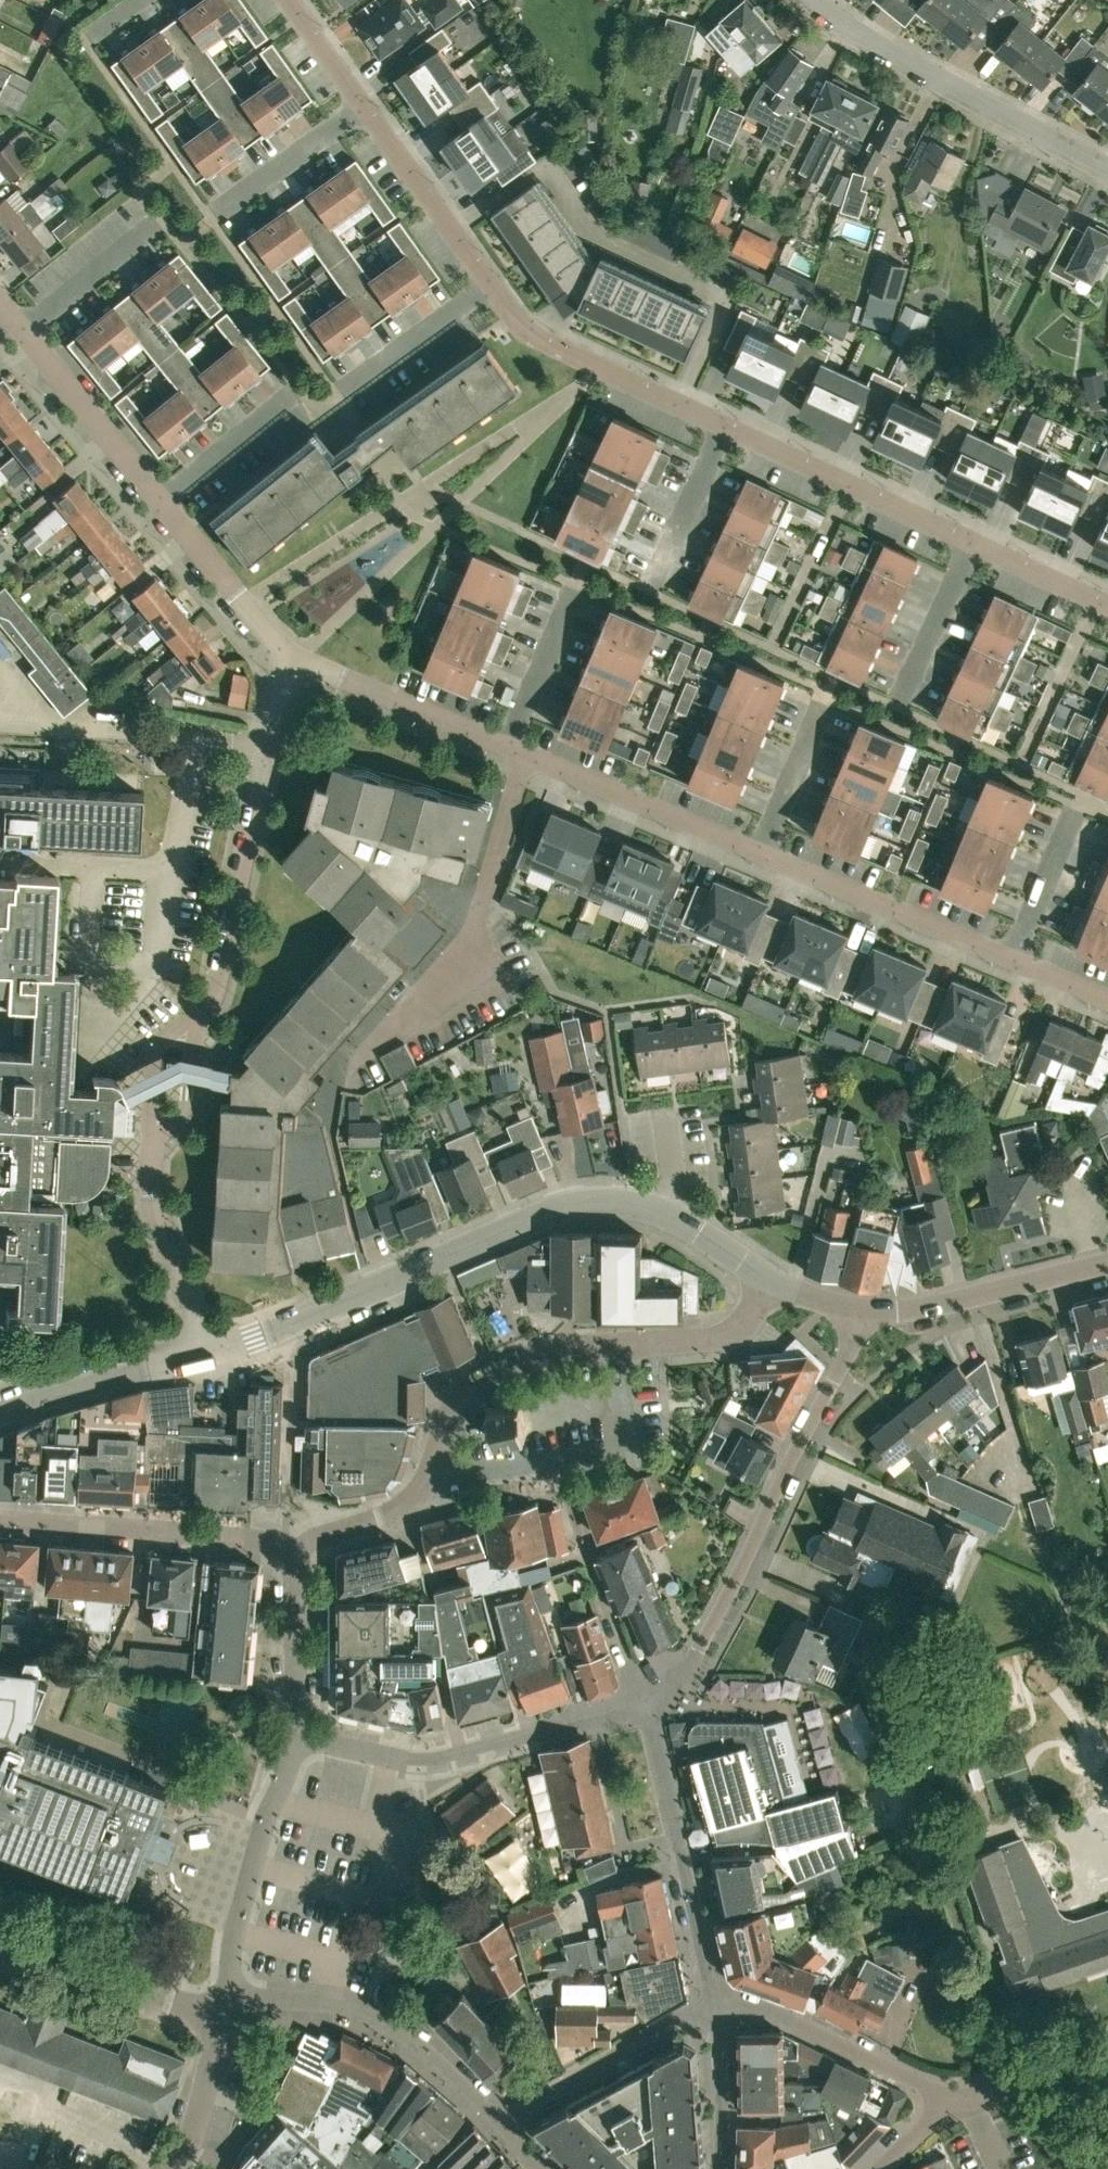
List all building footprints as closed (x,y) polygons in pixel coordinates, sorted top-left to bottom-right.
[(198,1),(221,33),(239,20),(257,45),(268,37),(242,0),(200,0),(198,1)] [(462,6),(457,0),(434,0),(416,13),(407,0),(396,0),(360,26),(382,55),(433,18),(437,24),(462,6)] [(727,52),(766,17),(764,15),(764,12),(759,5),(755,5),(751,0),(745,0),(709,31),(719,43),(727,52)] [(924,3),(920,8),(929,15),(943,27),(964,0),(921,0),(924,3)] [(943,27),(964,44),(967,41),(978,50),(990,35),(991,35),(1010,12),(1017,3),(1016,3),(1012,0),(992,0),(987,6),(991,11),(988,15),(970,0),(964,0),(943,27)] [(211,81),(224,72),(205,44),(221,33),(198,1),(169,22),(211,81)] [(1010,12),(991,35),(1001,43),(996,49),(1020,68),(1044,38),(1031,28),(1037,20),(1017,3),(1010,12)] [(766,17),(727,52),(744,72),(783,37),(777,29),(777,26),(771,20),(768,20),(766,17)] [(680,80),(685,62),(696,24),(681,20),(666,75),(680,80)] [(200,89),(211,81),(169,22),(140,43),(162,74),(180,62),(200,89)] [(413,99),(455,68),(441,49),(453,41),(444,27),(416,46),(425,59),(398,78),(413,99)] [(1066,56),(1044,38),(1020,68),(1042,86),(1057,67),(1068,77),(1093,45),(1082,36),(1066,56)] [(282,120),(312,98),(272,42),(260,50),(278,75),(260,88),(282,120)] [(162,74),(140,43),(111,64),(151,120),(164,111),(146,86),(162,74)] [(768,75),(760,88),(748,111),(768,122),(760,137),(777,146),(800,101),(792,95),(793,94),(793,93),(814,63),(803,56),(805,53),(794,45),(792,48),(790,47),(770,76),(768,75)] [(1068,77),(1079,85),(1074,91),(1085,99),(1082,102),(1083,105),(1090,111),(1094,111),(1096,108),(1098,110),(1107,98),(1107,56),(1093,45),(1068,77)] [(14,117),(42,61),(21,51),(0,95),(0,110),(14,117)] [(685,62),(680,80),(667,128),(684,133),(703,67),(685,62)] [(2,86),(10,71),(0,66),(0,85),(2,86)] [(469,88),(455,68),(413,99),(428,120),(455,100),(463,112),(490,93),(481,80),(469,88)] [(224,72),(211,81),(253,140),(282,120),(260,88),(244,99),(224,72)] [(811,116),(824,123),(800,171),(810,176),(835,129),(856,90),(848,85),(849,82),(836,75),(834,80),(830,78),(814,108),(815,109),(811,116)] [(194,119),(202,129),(224,161),(253,140),(211,81),(200,89),(212,106),(194,119)] [(156,98),(163,109),(179,99),(172,88),(156,98)] [(810,176),(822,182),(845,135),(846,135),(850,127),(863,134),(879,104),(877,102),(877,101),(856,90),(835,129),(810,176)] [(490,93),(463,112),(472,124),(445,144),(459,164),(502,134),(488,115),(500,107),(490,93)] [(1098,110),(1107,118),(1107,98),(1098,110)] [(745,114),(721,104),(709,132),(732,143),(745,114)] [(910,119),(887,107),(858,165),(872,172),(885,146),(894,151),(910,119)] [(224,161),(202,129),(185,141),(168,116),(155,125),(196,181),(224,161)] [(596,123),(580,124),(581,140),(597,139),(596,123)] [(502,134),(459,164),(474,185),(502,166),(511,179),(538,160),(528,145),(516,154),(502,134)] [(931,140),(906,189),(920,197),(928,182),(941,189),(947,185),(950,187),(965,157),(931,140)] [(0,146),(0,167),(9,178),(26,164),(7,141),(0,146)] [(395,215),(395,214),(355,158),(325,180),(348,211),(365,199),(383,224),(395,215)] [(1013,208),(998,200),(1011,179),(996,170),(995,173),(980,176),(981,217),(988,221),(983,230),(998,239),(1006,224),(1046,246),(1065,210),(1024,188),(1013,208)] [(633,178),(625,207),(644,211),(650,182),(633,178)] [(338,260),(351,251),(331,223),(348,211),(325,180),(296,200),(338,260)] [(579,305),(663,345),(687,356),(709,310),(600,259),(596,269),(534,183),(493,213),(554,298),(567,289),(579,305)] [(35,209),(52,196),(46,188),(29,202),(35,209)] [(703,220),(722,225),(729,193),(710,189),(703,220)] [(22,220),(35,209),(29,202),(28,200),(15,211),(2,195),(0,197),(0,237),(22,220)] [(22,220),(0,237),(0,240),(17,261),(40,243),(29,229),(59,203),(52,196),(35,209),(22,220)] [(327,268),(338,260),(296,200),(267,221),(290,253),(307,240),(327,268)] [(70,211),(51,227),(59,237),(78,220),(70,211)] [(440,276),(399,220),(387,229),(404,254),(387,266),(410,298),(440,276)] [(290,253),(267,221),(238,242),(279,299),(291,290),(273,265),(290,253)] [(1050,268),(1075,281),(1080,272),(1092,279),(1094,275),(1098,277),(1106,262),(1102,260),(1107,249),(1107,228),(1097,222),(1095,226),(1090,224),(1075,253),(1062,246),(1050,268)] [(732,227),(724,223),(718,236),(726,240),(732,227)] [(732,251),(768,267),(779,242),(743,226),(732,251)] [(351,251),(338,260),(381,319),(410,298),(387,266),(370,278),(351,251)] [(150,275),(175,306),(192,292),(211,316),(223,306),(179,252),(150,275)] [(899,299),(909,267),(879,258),(870,290),(871,291),(862,323),(888,331),(898,298),(899,299)] [(338,260),(327,268),(347,295),(329,308),(352,340),(381,319),(338,260)] [(804,297),(811,282),(777,268),(770,284),(804,297)] [(168,354),(180,344),(159,318),(175,306),(150,275),(122,298),(168,354)] [(352,340),(329,308),(313,319),(295,295),(282,304),(323,360),(352,340)] [(158,363),(168,354),(122,298),(95,320),(119,351),(136,337),(158,363)] [(808,303),(801,319),(844,338),(851,322),(808,303)] [(862,307),(852,304),(847,318),(857,321),(862,307)] [(891,339),(914,350),(929,314),(906,304),(891,339)] [(734,362),(728,375),(751,386),(773,339),(752,329),(757,317),(758,315),(742,308),(728,338),(742,345),(738,353),(734,362)] [(242,389),(271,365),(227,311),(215,321),(234,344),(217,358),(242,389)] [(119,351),(95,320),(67,343),(111,397),(123,387),(104,363),(119,351)] [(773,339),(751,386),(774,397),(785,375),(789,367),(802,373),(816,343),(801,336),(798,341),(777,331),(773,339)] [(397,439),(415,464),(510,396),(506,391),(517,383),(484,338),(360,429),(349,437),(354,443),(368,463),(378,455),(397,439)] [(815,379),(801,410),(824,420),(846,373),(825,363),(831,350),(816,343),(802,373),(815,379)] [(180,344),(168,354),(214,411),(242,389),(217,358),(202,371),(180,344)] [(168,354),(158,363),(179,389),(162,403),(186,433),(214,411),(168,354)] [(846,373),(824,420),(847,431),(862,401),(875,407),(889,377),(874,370),(868,383),(846,373)] [(1093,372),(1081,375),(1090,410),(1102,407),(1093,372)] [(11,400),(5,392),(10,387),(2,377),(0,379),(0,409),(11,400)] [(889,414),(874,444),(897,455),(920,408),(898,398),(904,384),(889,377),(875,407),(889,414)] [(186,433),(162,403),(146,416),(127,392),(115,402),(159,456),(186,433)] [(11,400),(0,409),(0,433),(5,439),(19,428),(21,431),(31,424),(28,420),(11,400)] [(920,408),(897,455),(921,466),(931,443),(935,435),(948,442),(962,411),(947,404),(945,410),(923,400),(920,408)] [(962,448),(947,478),(971,489),(993,442),(971,432),(977,418),(962,411),(948,442),(962,448)] [(604,440),(665,469),(671,454),(654,446),(659,435),(616,415),(604,440)] [(48,445),(31,424),(21,431),(19,428),(5,439),(16,452),(0,465),(0,483),(6,478),(7,477),(25,463),(48,445)] [(252,549),(256,554),(368,463),(354,443),(349,437),(342,442),(333,448),(316,427),(208,516),(242,558),(252,549)] [(993,442),(971,489),(994,500),(1004,477),(1008,470),(1021,476),(1035,446),(1021,439),(1018,444),(996,434),(993,442)] [(604,440),(592,464),(636,485),(640,475),(658,483),(665,469),(604,440)] [(13,487),(32,472),(41,484),(64,466),(48,445),(25,463),(7,477),(6,478),(13,487)] [(1035,482),(1021,512),(1044,523),(1066,476),(1044,466),(1050,453),(1035,446),(1021,476),(1035,482)] [(1107,469),(1107,448),(1106,447),(1100,466),(1107,469)] [(636,485),(592,464),(581,489),(642,517),(649,503),(631,495),(636,485)] [(1044,523),(1067,534),(1077,512),(1081,504),(1094,510),(1107,481),(1107,480),(1094,473),(1091,478),(1070,467),(1066,476),(1044,523)] [(91,499),(74,478),(51,496),(59,505),(33,525),(43,537),(68,517),(91,499)] [(809,506),(749,478),(737,503),(781,523),(787,509),(804,516),(809,506)] [(1094,547),(1107,553),(1107,481),(1094,510),(1107,516),(1094,547)] [(642,517),(581,489),(569,513),(613,533),(617,524),(635,532),(642,517)] [(43,537),(33,545),(40,553),(68,531),(71,536),(78,530),(85,537),(98,526),(100,530),(110,522),(91,499),(68,517),(43,537)] [(781,523),(737,503),(726,527),(786,555),(790,545),(774,538),(781,523)] [(613,533),(569,513),(558,538),(619,567),(626,552),(608,543),(613,533)] [(87,555),(91,560),(70,577),(74,583),(96,566),(103,560),(125,542),(110,522),(100,530),(98,526),(85,537),(95,550),(87,555)] [(786,555),(726,527),(714,552),(758,572),(764,557),(781,565),(786,555)] [(851,544),(847,554),(906,582),(918,557),(875,537),(868,552),(851,544)] [(15,560),(0,541),(0,570),(1,571),(15,560)] [(103,560),(96,566),(74,583),(75,584),(68,589),(77,601),(94,587),(93,585),(104,576),(105,577),(112,571),(120,581),(143,563),(125,542),(103,560)] [(842,554),(829,548),(824,559),(837,565),(842,554)] [(477,550),(466,575),(528,601),(534,587),(516,580),(521,569),(477,550)] [(714,552),(703,575),(703,576),(762,604),(767,594),(751,586),(758,572),(714,552)] [(906,582),(847,554),(842,564),(858,572),(852,586),(884,602),(895,607),(906,582)] [(466,575),(456,599),(500,618),(504,608),(522,615),(528,601),(466,575)] [(131,595),(141,607),(123,622),(124,623),(111,634),(117,641),(123,636),(123,635),(147,615),(170,597),(154,576),(131,595)] [(762,604),(703,576),(691,601),(734,621),(742,606),(757,613),(762,604)] [(35,666),(28,672),(63,716),(91,693),(3,584),(0,587),(0,623),(35,666)] [(828,593),(824,603),(883,631),(895,607),(884,602),(852,586),(845,601),(828,593)] [(823,595),(810,588),(806,595),(818,601),(820,602),(823,595)] [(997,594),(985,620),(1028,640),(1035,625),(1067,640),(1073,630),(997,594)] [(190,612),(183,602),(177,606),(170,597),(147,615),(123,635),(123,636),(131,644),(154,624),(164,636),(177,625),(180,628),(189,621),(185,616),(190,612)] [(500,618),(456,599),(446,623),(508,649),(514,635),(496,628),(500,618)] [(883,631),(824,603),(819,613),(835,620),(829,635),(865,652),(872,655),(883,631)] [(613,608),(602,633),(646,651),(657,626),(613,608)] [(985,620),(973,644),(1033,672),(1038,662),(1021,654),(1028,640),(985,620)] [(164,636),(176,652),(147,677),(153,684),(183,660),(206,641),(189,621),(180,628),(177,625),(164,636)] [(446,623),(436,647),(480,666),(484,656),(502,663),(508,649),(446,623)] [(646,651),(602,633),(592,657),(636,675),(646,651)] [(872,655),(865,652),(829,635),(822,649),(805,642),(800,652),(860,680),(872,655)] [(79,640),(66,652),(80,668),(93,656),(79,640)] [(153,684),(154,686),(137,701),(170,708),(173,696),(170,689),(192,671),(199,680),(222,662),(206,641),(183,660),(153,684)] [(973,644),(962,668),(1005,689),(1012,674),(1028,682),(1033,672),(973,644)] [(702,645),(695,660),(706,665),(713,650),(702,645)] [(480,666),(436,647),(425,672),(487,698),(494,683),(476,676),(480,666)] [(680,649),(674,663),(685,668),(691,653),(680,649)] [(636,675),(592,657),(582,681),(626,699),(636,675)] [(1107,677),(1107,665),(1099,661),(1094,670),(1107,677)] [(766,702),(774,705),(785,680),(741,662),(730,686),(766,702)] [(685,668),(674,663),(668,677),(679,681),(685,668)] [(84,668),(79,673),(96,694),(107,685),(99,674),(93,679),(84,668)] [(962,668),(951,693),(1010,721),(1015,711),(999,703),(1005,689),(962,668)] [(1094,670),(1089,680),(1106,688),(1099,702),(1107,707),(1107,677),(1094,670)] [(228,704),(245,706),(249,674),(232,672),(228,704)] [(698,685),(687,680),(681,694),(692,699),(698,685)] [(582,681),(572,705),(616,723),(626,699),(582,681)] [(770,716),(774,705),(766,702),(730,686),(719,682),(709,706),(720,710),(753,724),(764,729),(770,716)] [(1010,721),(951,693),(939,718),(983,738),(990,723),(1005,730),(1010,721)] [(681,694),(675,708),(686,713),(692,699),(681,694)] [(660,697),(654,711),(665,716),(671,701),(660,697)] [(1071,719),(1107,736),(1107,707),(1099,702),(1092,717),(1076,709),(1071,719)] [(616,723),(572,705),(561,729),(605,748),(616,723)] [(753,724),(720,710),(710,734),(741,748),(754,753),(764,729),(753,724)] [(665,716),(654,711),(648,725),(659,729),(665,716)] [(1071,719),(1067,729),(1083,737),(1076,751),(1107,766),(1107,736),(1071,719)] [(861,722),(851,745),(895,764),(905,740),(861,722)] [(667,728),(661,742),(672,747),(678,733),(667,728)] [(710,734),(700,758),(731,772),(744,777),(754,753),(741,748),(710,734)] [(661,742),(655,756),(666,761),(672,747),(661,742)] [(644,764),(651,750),(639,745),(633,760),(644,764)] [(851,745),(842,768),(886,786),(895,764),(851,745)] [(1076,751),(1069,766),(1053,758),(1048,769),(1107,797),(1107,796),(1107,766),(1076,751)] [(731,772),(700,758),(689,783),(733,802),(744,777),(731,772)] [(950,759),(944,774),(955,779),(961,764),(950,759)] [(929,761),(923,775),(934,780),(940,766),(929,761)] [(232,1075),(230,1083),(230,1084),(233,1084),(231,1119),(225,1119),(216,1263),(275,1267),(275,1272),(295,1267),(294,1262),(354,1247),(338,1181),(324,1125),(298,1122),(299,1109),(325,1079),(324,1077),(323,1079),(315,1072),(409,964),(415,969),(448,931),(407,895),(424,876),(426,866),(463,876),(469,854),(475,856),(488,812),(474,808),(476,802),(337,763),(331,785),(319,782),(319,780),(318,780),(306,820),(308,820),(309,818),(315,823),(285,857),(361,925),(258,1042),(263,1046),(242,1071),(233,1069),(232,1075)] [(3,838),(138,845),(141,793),(38,787),(39,767),(0,765),(0,842),(3,838)] [(842,768),(833,790),(877,808),(886,786),(842,768)] [(934,780),(923,775),(917,789),(929,794),(934,780)] [(989,776),(980,799),(1016,814),(1023,817),(1033,794),(989,776)] [(833,790),(823,812),(867,831),(877,808),(833,790)] [(948,796),(937,791),(931,805),(942,809),(948,796)] [(1020,826),(1023,817),(1016,814),(980,799),(969,794),(959,817),(970,821),(1000,834),(1014,840),(1020,826)] [(942,809),(931,805),(925,819),(936,824),(942,809)] [(916,825),(922,811),(910,806),(904,820),(916,825)] [(531,867),(554,877),(577,822),(553,812),(543,837),(538,839),(528,835),(516,865),(530,871),(531,867)] [(867,831),(823,812),(813,835),(857,854),(867,831)] [(916,825),(904,820),(899,834),(910,839),(916,825)] [(970,821),(961,844),(997,859),(1005,862),(1014,840),(1000,834),(970,821)] [(591,857),(601,832),(577,822),(554,877),(577,886),(575,890),(588,896),(601,866),(593,862),(591,857)] [(929,840),(918,836),(912,850),(923,854),(929,840)] [(614,867),(610,869),(601,866),(588,896),(602,901),(603,897),(626,907),(649,852),(625,842),(614,867)] [(997,859),(961,844),(951,866),(986,881),(995,885),(1002,869),(1005,862),(997,859)] [(923,854),(912,850),(906,864),(917,868),(923,854)] [(896,870),(903,856),(892,851),(885,866),(896,870)] [(671,866),(673,862),(649,852),(626,907),(649,916),(647,920),(661,926),(674,896),(664,892),(663,888),(671,866)] [(1093,859),(1088,871),(1107,880),(1107,865),(1093,859)] [(986,881),(951,866),(941,889),(985,908),(995,885),(986,881)] [(1088,871),(1083,884),(1101,891),(1097,901),(1107,906),(1107,880),(1088,871)] [(24,950),(25,944),(53,945),(55,875),(14,873),(13,878),(0,878),(0,948),(24,950)] [(681,921),(722,938),(742,890),(716,879),(709,895),(695,889),(681,921)] [(535,916),(541,903),(505,889),(500,902),(535,916)] [(743,956),(758,962),(775,922),(761,917),(768,901),(742,890),(722,938),(746,948),(743,956)] [(1097,901),(1092,911),(1074,904),(1069,916),(1107,932),(1107,906),(1097,901)] [(763,955),(801,971),(821,923),(795,912),(788,928),(775,922),(758,962),(760,963),(763,955)] [(1069,916),(1064,928),(1082,936),(1077,947),(1107,959),(1107,932),(1069,916)] [(594,925),(579,919),(572,935),(587,941),(594,925)] [(822,989),(837,996),(854,955),(840,950),(847,934),(821,923),(801,971),(826,981),(822,989)] [(74,973),(52,971),(53,945),(25,944),(24,950),(0,948),(0,1003),(31,1005),(29,1054),(0,1052),(0,1271),(16,1272),(14,1306),(5,1306),(4,1317),(21,1318),(21,1319),(53,1320),(60,1204),(55,1204),(55,1199),(74,1199),(77,1199),(82,1198),(86,1197),(89,1195),(94,1192),(98,1189),(101,1186),(104,1182),(106,1178),(107,1174),(108,1168),(110,1142),(92,1141),(92,1133),(133,1135),(134,1121),(135,1107),(111,1106),(111,1092),(120,1088),(119,1087),(118,1084),(116,1082),(114,1080),(111,1079),(108,1078),(91,1077),(91,1078),(94,1078),(93,1090),(66,1088),(74,973)] [(842,988),(880,1004),(900,956),(874,945),(868,961),(854,955),(837,996),(838,996),(842,988)] [(645,965),(650,953),(638,947),(633,960),(645,965)] [(880,1004),(919,1021),(933,989),(920,983),(926,967),(900,956),(880,1004)] [(919,1021),(959,1038),(979,989),(954,979),(947,995),(933,989),(919,1021)] [(984,1049),(981,1056),(997,1062),(1013,1022),(999,1016),(1006,1000),(979,989),(959,1038),(984,1049)] [(697,1017),(693,1017),(701,1069),(730,1064),(724,1021),(709,1023),(706,1006),(695,1008),(697,1017)] [(617,1026),(632,1025),(631,1011),(615,1012),(617,1026)] [(693,1018),(693,1020),(694,1025),(679,1027),(679,1022),(664,1024),(671,1073),(701,1069),(693,1017),(693,1018)] [(605,1036),(601,1018),(582,1021),(585,1039),(605,1036)] [(1065,1058),(1076,1030),(1051,1019),(1027,1078),(1037,1082),(1043,1068),(1047,1070),(1054,1054),(1065,1058)] [(671,1073),(664,1024),(663,1024),(664,1029),(649,1031),(648,1026),(634,1028),(642,1077),(671,1073)] [(823,1038),(836,1044),(842,1029),(828,1024),(823,1038)] [(1053,1089),(1047,1106),(1089,1113),(1097,1102),(1062,1095),(1063,1093),(1063,1092),(1069,1078),(1072,1079),(1078,1064),(1091,1069),(1087,1081),(1099,1086),(1103,1081),(1107,1069),(1107,1055),(1098,1051),(1102,1041),(1076,1030),(1065,1058),(1052,1088),(1053,1089)] [(566,1049),(565,1049),(561,1031),(531,1038),(542,1088),(555,1085),(565,1130),(584,1126),(566,1049)] [(474,1037),(477,1063),(493,1062),(491,1035),(474,1037)] [(405,1042),(393,1048),(405,1071),(417,1065),(405,1042)] [(586,1045),(566,1049),(584,1126),(604,1122),(601,1110),(611,1108),(606,1088),(596,1090),(586,1045)] [(405,1071),(393,1048),(380,1055),(381,1056),(381,1055),(393,1077),(405,1071)] [(756,1090),(803,1083),(799,1053),(758,1059),(760,1075),(754,1076),(756,1090)] [(492,1073),(495,1091),(519,1087),(516,1069),(492,1073)] [(1007,1116),(1024,1111),(1028,1103),(1020,1099),(1026,1083),(1014,1078),(1001,1109),(999,1114),(1007,1116)] [(403,1079),(387,1087),(392,1097),(407,1089),(403,1079)] [(808,1113),(803,1083),(756,1090),(762,1089),(764,1105),(758,1106),(760,1119),(773,1118),(808,1113)] [(473,1123),(467,1110),(461,1095),(445,1102),(451,1117),(457,1129),(473,1123)] [(757,1119),(755,1107),(746,1108),(748,1120),(757,1119)] [(509,1125),(520,1151),(501,1159),(515,1190),(545,1178),(532,1148),(544,1143),(533,1115),(509,1125)] [(840,1116),(835,1140),(858,1145),(860,1136),(853,1134),(857,1120),(840,1116)] [(773,1118),(760,1119),(731,1123),(733,1139),(728,1140),(730,1154),(777,1147),(773,1118)] [(1042,1122),(1046,1137),(1061,1134),(1058,1119),(1042,1122)] [(350,1121),(350,1140),(340,1140),(341,1146),(350,1146),(350,1145),(381,1145),(382,1120),(350,1121)] [(1008,1154),(986,1159),(995,1201),(975,1205),(980,1227),(1020,1217),(1025,1237),(1046,1232),(1036,1191),(1056,1186),(1051,1165),(1048,1165),(1038,1121),(1002,1129),(1008,1154)] [(441,1167),(433,1170),(445,1199),(452,1196),(456,1206),(486,1194),(478,1173),(491,1168),(475,1128),(446,1139),(455,1161),(441,1167)] [(1099,1136),(1107,1156),(1107,1132),(1099,1136)] [(448,1212),(444,1200),(445,1199),(433,1170),(423,1145),(400,1145),(397,1146),(415,1189),(395,1197),(375,1204),(387,1235),(405,1228),(408,1235),(438,1224),(435,1217),(448,1212)] [(908,1149),(916,1182),(933,1178),(930,1168),(924,1145),(908,1149)] [(781,1177),(777,1147),(730,1154),(730,1155),(735,1154),(737,1169),(732,1169),(734,1184),(739,1183),(781,1177)] [(781,1177),(739,1183),(741,1199),(736,1200),(738,1213),(785,1207),(781,1177)] [(917,1264),(903,1209),(863,1198),(843,1277),(877,1286),(879,1277),(891,1274),(901,1273),(914,1277),(917,1264)] [(934,1198),(909,1204),(902,1205),(903,1209),(917,1264),(949,1256),(934,1198)] [(814,1231),(805,1269),(822,1273),(839,1207),(827,1205),(821,1229),(824,1230),(823,1233),(814,1231)] [(839,1207),(822,1273),(840,1278),(850,1240),(841,1237),(842,1234),(844,1234),(850,1210),(839,1207)] [(601,1320),(640,1320),(686,1319),(686,1313),(700,1313),(700,1276),(655,1256),(642,1256),(642,1234),(555,1233),(531,1243),(531,1259),(521,1259),(521,1266),(531,1266),(530,1308),(555,1308),(555,1309),(576,1309),(576,1313),(583,1319),(601,1319),(601,1320)] [(500,1272),(495,1258),(459,1274),(464,1287),(500,1272)] [(306,1448),(303,1447),(302,1486),(328,1487),(331,1490),(334,1493),(338,1495),(341,1497),(341,1498),(366,1495),(391,1489),(391,1487),(393,1486),(396,1484),(399,1480),(401,1476),(403,1477),(411,1453),(417,1430),(416,1429),(418,1416),(421,1417),(422,1378),(422,1374),(478,1350),(453,1294),(321,1352),(314,1355),(312,1357),(311,1361),(310,1364),(307,1421),(307,1434),(306,1448)] [(1077,1305),(1082,1326),(1079,1327),(1084,1347),(1107,1341),(1107,1297),(1077,1305)] [(1072,1369),(1068,1370),(1057,1331),(1018,1342),(1029,1382),(1031,1390),(1035,1393),(1053,1389),(1054,1394),(1059,1392),(1070,1430),(1087,1425),(1076,1388),(1072,1369)] [(751,1359),(730,1360),(733,1397),(748,1396),(748,1386),(756,1386),(757,1387),(771,1386),(773,1382),(777,1383),(769,1397),(782,1404),(786,1397),(800,1404),(821,1364),(798,1342),(784,1356),(751,1358),(751,1359)] [(1000,1402),(987,1358),(967,1374),(959,1364),(939,1380),(957,1403),(974,1424),(983,1416),(969,1399),(979,1391),(993,1408),(1000,1402)] [(1074,1367),(1081,1397),(1084,1396),(1091,1421),(1107,1417),(1101,1392),(1107,1390),(1107,1369),(1105,1359),(1074,1367)] [(939,1380),(917,1398),(927,1410),(938,1424),(948,1416),(962,1433),(974,1424),(957,1403),(939,1380)] [(149,1389),(147,1412),(149,1433),(149,1458),(151,1458),(183,1459),(181,1502),(192,1503),(192,1505),(249,1508),(249,1500),(252,1500),(254,1502),(264,1499),(277,1499),(279,1499),(284,1383),(250,1382),(248,1435),(247,1452),(225,1451),(227,1397),(195,1396),(196,1385),(149,1389)] [(80,1499),(149,1503),(151,1458),(149,1458),(149,1433),(147,1412),(144,1390),(93,1403),(92,1439),(92,1444),(81,1445),(78,1498),(80,1498),(80,1499)] [(785,1433),(800,1404),(786,1397),(782,1404),(769,1397),(763,1409),(755,1405),(749,1414),(785,1433)] [(917,1398),(895,1415),(916,1442),(930,1459),(937,1454),(922,1436),(938,1424),(927,1410),(917,1398)] [(93,1403),(81,1406),(81,1439),(92,1439),(93,1403)] [(523,1403),(490,1408),(495,1441),(514,1438),(514,1441),(521,1440),(520,1436),(528,1435),(523,1403)] [(76,1499),(76,1498),(78,1498),(81,1445),(92,1444),(92,1439),(81,1439),(81,1406),(58,1412),(57,1443),(44,1443),(43,1457),(41,1458),(39,1497),(76,1499)] [(725,1409),(724,1408),(713,1429),(739,1443),(729,1461),(760,1478),(775,1451),(750,1438),(757,1424),(732,1412),(725,1409)] [(19,1427),(19,1457),(17,1495),(39,1497),(41,1458),(43,1457),(44,1443),(57,1443),(58,1412),(45,1417),(19,1427)] [(874,1427),(875,1432),(873,1433),(882,1444),(873,1451),(886,1466),(905,1451),(928,1479),(939,1470),(930,1459),(916,1442),(895,1415),(886,1423),(882,1421),(874,1427)] [(991,1429),(981,1418),(974,1424),(984,1435),(991,1429)] [(17,1495),(19,1457),(19,1427),(0,1435),(0,1495),(17,1495)] [(307,1434),(297,1433),(296,1447),(303,1447),(306,1448),(307,1434)] [(1075,1445),(1081,1464),(1094,1460),(1089,1441),(1075,1445)] [(961,1507),(962,1504),(970,1487),(971,1484),(939,1470),(929,1493),(961,1507)] [(645,1476),(616,1487),(632,1531),(637,1529),(635,1524),(658,1516),(661,1523),(663,1528),(684,1521),(677,1502),(657,1510),(645,1476)] [(970,1487),(962,1504),(961,1507),(1005,1526),(1015,1504),(971,1484),(970,1487)] [(616,1487),(591,1496),(588,1502),(601,1537),(624,1529),(625,1533),(632,1531),(616,1487)] [(861,1548),(897,1564),(921,1575),(917,1583),(952,1598),(978,1540),(976,1539),(978,1535),(967,1530),(945,1520),(941,1528),(862,1493),(858,1501),(847,1496),(833,1526),(846,1532),(844,1537),(861,1548)] [(1045,1495),(1028,1501),(1037,1529),(1054,1523),(1045,1495)] [(475,1595),(485,1592),(520,1584),(514,1561),(547,1554),(538,1505),(486,1516),(493,1554),(467,1561),(467,1563),(472,1579),(472,1581),(475,1595)] [(434,1567),(487,1553),(477,1511),(425,1525),(434,1567)] [(661,1523),(660,1523),(643,1531),(650,1548),(668,1541),(662,1528),(663,1528),(661,1523)] [(897,1564),(861,1548),(844,1537),(843,1540),(826,1532),(814,1557),(847,1571),(843,1580),(857,1586),(860,1578),(886,1589),(897,1564)] [(5,1585),(6,1585),(11,1538),(0,1537),(0,1585),(5,1585)] [(36,1582),(40,1545),(25,1544),(26,1539),(11,1538),(6,1585),(5,1585),(5,1595),(34,1597),(36,1582)] [(338,1599),(386,1598),(430,1597),(419,1550),(401,1554),(397,1539),(338,1552),(338,1599)] [(670,1614),(656,1581),(639,1541),(596,1559),(618,1611),(629,1606),(647,1650),(680,1636),(670,1614)] [(86,1620),(88,1593),(92,1556),(93,1549),(53,1545),(49,1589),(60,1590),(59,1613),(59,1614),(71,1615),(69,1630),(85,1627),(86,1620)] [(120,1551),(93,1549),(92,1556),(88,1593),(86,1620),(85,1627),(85,1628),(111,1630),(114,1595),(129,1597),(133,1552),(120,1551)] [(196,1559),(155,1554),(150,1600),(156,1601),(153,1629),(190,1634),(193,1604),(191,1604),(196,1559)] [(261,1567),(232,1563),(206,1561),(196,1652),(193,1676),(249,1682),(261,1567)] [(472,1579),(467,1563),(457,1565),(462,1581),(472,1579)] [(522,1568),(523,1578),(551,1575),(550,1565),(522,1568)] [(472,1581),(472,1579),(462,1581),(435,1588),(438,1596),(446,1650),(447,1650),(460,1723),(461,1724),(463,1724),(464,1724),(499,1715),(499,1717),(501,1718),(503,1720),(506,1720),(509,1720),(511,1719),(514,1718),(515,1715),(516,1713),(516,1710),(514,1705),(514,1703),(515,1702),(485,1592),(475,1595),(472,1581)] [(520,1584),(485,1592),(515,1702),(526,1699),(530,1709),(571,1694),(557,1653),(555,1653),(531,1582),(520,1585),(520,1584)] [(338,1652),(395,1651),(431,1651),(443,1651),(443,1650),(446,1650),(438,1596),(430,1597),(386,1598),(338,1599),(338,1612),(335,1615),(335,1629),(339,1632),(338,1652)] [(583,1597),(570,1601),(575,1614),(587,1610),(583,1597)] [(865,1617),(832,1602),(820,1627),(797,1616),(778,1658),(815,1675),(822,1660),(841,1669),(865,1617)] [(59,1614),(42,1613),(41,1626),(40,1638),(69,1630),(71,1615),(59,1614)] [(621,1686),(613,1661),(598,1615),(564,1626),(587,1697),(621,1686)] [(40,1638),(41,1626),(28,1625),(27,1640),(40,1641),(54,1649),(75,1658),(69,1630),(40,1638)] [(85,1627),(69,1630),(75,1658),(88,1663),(85,1628),(85,1627)] [(196,1652),(132,1645),(130,1670),(193,1676),(196,1652)] [(400,1674),(434,1673),(431,1651),(395,1651),(338,1652),(338,1653),(337,1653),(336,1654),(335,1655),(335,1656),(335,1661),(335,1662),(336,1663),(337,1664),(338,1664),(340,1664),(340,1671),(338,1671),(337,1672),(336,1672),(335,1674),(335,1675),(335,1680),(336,1681),(336,1682),(338,1682),(339,1683),(339,1709),(388,1721),(389,1718),(411,1723),(417,1722),(419,1729),(446,1723),(438,1680),(411,1686),(411,1687),(397,1688),(400,1674)] [(29,1654),(22,1672),(0,1664),(0,1711),(1,1711),(0,1714),(0,1845),(128,1894),(145,1853),(152,1856),(156,1854),(159,1845),(163,1837),(161,1833),(153,1830),(170,1789),(23,1733),(27,1722),(34,1725),(49,1684),(34,1678),(37,1670),(46,1670),(48,1671),(50,1670),(51,1669),(53,1668),(54,1666),(54,1664),(54,1662),(53,1661),(52,1659),(51,1658),(49,1657),(29,1654)] [(763,1722),(707,1721),(704,1721),(701,1721),(698,1722),(696,1723),(694,1725),(693,1727),(692,1730),(691,1732),(690,1757),(709,1825),(712,1824),(717,1843),(742,1840),(777,1842),(778,1855),(798,1880),(858,1855),(849,1824),(847,1824),(837,1790),(811,1797),(788,1717),(764,1724),(763,1722)] [(589,1739),(543,1751),(566,1845),(578,1842),(580,1852),(613,1844),(589,1739)] [(470,1847),(516,1811),(490,1777),(444,1813),(470,1847)] [(1001,1957),(1015,1998),(1107,1966),(1107,1911),(1064,1926),(1022,1840),(1004,1846),(1003,1846),(965,1859),(990,1931),(996,1929),(1005,1955),(1001,1957)] [(725,1913),(787,1898),(781,1876),(789,1870),(775,1853),(714,1855),(725,1913)] [(613,1855),(578,1865),(581,1876),(616,1867),(613,1855)] [(844,1881),(838,1865),(818,1872),(824,1889),(844,1881)] [(816,1872),(796,1880),(807,1893),(822,1890),(816,1872)] [(673,1920),(664,1874),(624,1883),(624,1885),(601,1890),(610,1933),(610,1934),(637,1928),(673,1920)] [(564,1930),(558,1916),(552,1898),(509,1914),(515,1932),(530,1926),(534,1935),(540,1932),(542,1938),(564,1930)] [(813,1930),(813,1929),(807,1900),(719,1921),(724,1945),(771,1935),(775,1955),(786,1960),(813,1930)] [(771,1935),(724,1945),(730,1974),(737,1980),(805,2004),(816,2009),(831,1981),(832,1981),(835,1976),(852,1950),(852,1949),(867,1943),(861,1926),(850,1931),(853,1939),(847,1941),(833,1917),(813,1929),(813,1930),(786,1960),(775,1955),(771,1935)] [(592,1968),(678,1950),(673,1920),(637,1928),(610,1934),(610,1933),(587,1938),(587,1940),(592,1968)] [(500,1993),(510,1988),(524,1980),(511,1955),(516,1952),(506,1928),(503,1929),(502,1924),(461,1947),(490,1999),(500,1993)] [(566,1943),(572,1972),(592,1968),(587,1940),(587,1938),(566,1943)] [(879,1943),(880,1960),(911,1957),(909,1941),(879,1943)] [(637,2001),(649,2020),(666,2010),(677,2004),(689,1996),(679,1954),(605,1971),(607,1983),(615,1982),(619,2001),(630,2001),(630,2002),(637,2001)] [(841,1986),(832,1981),(831,1981),(816,2009),(857,2030),(863,2018),(878,2026),(886,2009),(871,2001),(878,1988),(893,1995),(903,1976),(867,1958),(858,1975),(849,1970),(841,1986)] [(487,2013),(489,2015),(487,2017),(492,2023),(494,2021),(496,2023),(518,2002),(512,1990),(511,1990),(510,1988),(500,1993),(501,1996),(500,1996),(502,2000),(490,2011),(487,2013)] [(492,2023),(487,2017),(465,1992),(456,2001),(449,1993),(437,2004),(444,2012),(436,2019),(485,2071),(501,2071),(512,2061),(513,2046),(492,2023)] [(32,2067),(31,2071),(42,2075),(43,2071),(165,2118),(182,2076),(180,2075),(186,2060),(127,2036),(121,2052),(61,2028),(67,2011),(34,1999),(28,2015),(0,2004),(0,2054),(32,2067)] [(558,2004),(558,2032),(559,2032),(559,2042),(611,2043),(611,2030),(598,2030),(599,2018),(636,2018),(636,2005),(558,2004)] [(342,2039),(323,2030),(320,2036),(310,2030),(294,2063),(332,2082),(339,2068),(330,2064),(342,2039)] [(364,2128),(404,2064),(397,2059),(397,2058),(346,2032),(342,2039),(330,2064),(339,2068),(332,2082),(320,2107),(341,2118),(364,2128)] [(783,2032),(739,2033),(739,2059),(780,2058),(780,2073),(785,2073),(813,2072),(823,2052),(783,2033),(783,2032)] [(696,2051),(681,2043),(533,2124),(578,2168),(707,2168),(696,2051)] [(739,2059),(740,2081),(780,2081),(785,2081),(785,2073),(780,2073),(780,2058),(739,2059)] [(822,2089),(892,2124),(907,2093),(891,2085),(881,2105),(864,2097),(867,2091),(862,2088),(869,2074),(837,2059),(829,2075),(822,2089)] [(332,2082),(294,2063),(273,2106),(312,2125),(320,2107),(332,2082)] [(411,2123),(438,2092),(405,2063),(404,2064),(364,2128),(340,2164),(345,2168),(373,2168),(402,2135),(411,2123)] [(740,2081),(740,2109),(783,2108),(783,2115),(826,2109),(829,2118),(823,2119),(832,2144),(836,2143),(848,2168),(892,2124),(822,2089),(818,2080),(785,2081),(780,2081),(740,2081)] [(411,2123),(402,2135),(426,2156),(428,2158),(465,2115),(438,2092),(411,2123)] [(341,2118),(320,2107),(312,2125),(307,2135),(322,2148),(326,2151),(341,2118)] [(268,2123),(251,2141),(254,2143),(246,2157),(243,2155),(235,2168),(320,2168),(311,2161),(322,2148),(307,2135),(279,2110),(268,2123)] [(364,2128),(341,2118),(326,2151),(340,2164),(364,2128)] [(793,2156),(811,2150),(832,2144),(823,2119),(809,2121),(775,2128),(740,2126),(740,2168),(743,2168),(772,2162),(793,2156)] [(513,2162),(502,2151),(500,2153),(474,2128),(446,2154),(448,2156),(434,2168),(506,2168),(513,2162)] [(426,2156),(402,2135),(373,2168),(414,2168),(426,2156)] [(772,2162),(743,2168),(848,2168),(836,2143),(832,2144),(811,2150),(793,2156),(772,2162)] [(913,2168),(950,2168),(943,2155),(913,2168)]
